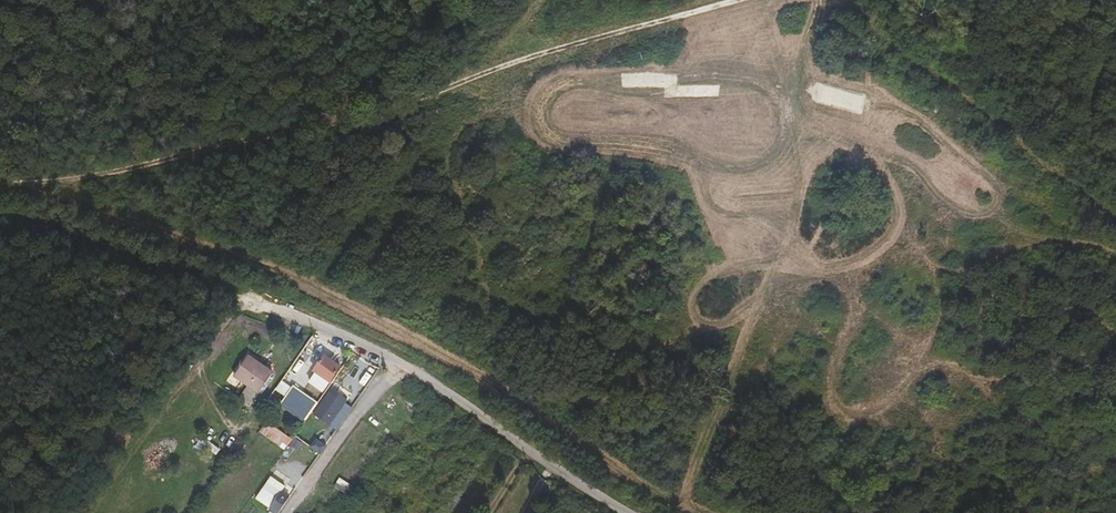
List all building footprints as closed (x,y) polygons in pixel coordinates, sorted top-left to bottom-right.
[(249,354),(236,372),(259,388),(271,369),(249,354)] [(312,386),(320,391),(331,377),(322,370),(319,368),(314,364),(303,380),(309,384),(312,386)] [(285,395),(290,386),(281,381),(276,389),(285,395)] [(259,391),(248,384),(238,400),(249,407),(259,391)] [(306,393),(312,386),(309,384),(304,391),(306,393)] [(269,399),(300,421),(306,412),(271,387),(262,400),(266,402),(269,399)] [(331,387),(313,412),(330,424),(348,399),(331,387)] [(259,433),(285,449),(292,438),(266,422),(259,433)] [(303,442),(295,437),(289,447),(297,452),(303,442)] [(316,437),(311,445),(321,452),(326,444),(316,437)] [(269,479),(256,497),(277,512),(290,495),(269,479)]
